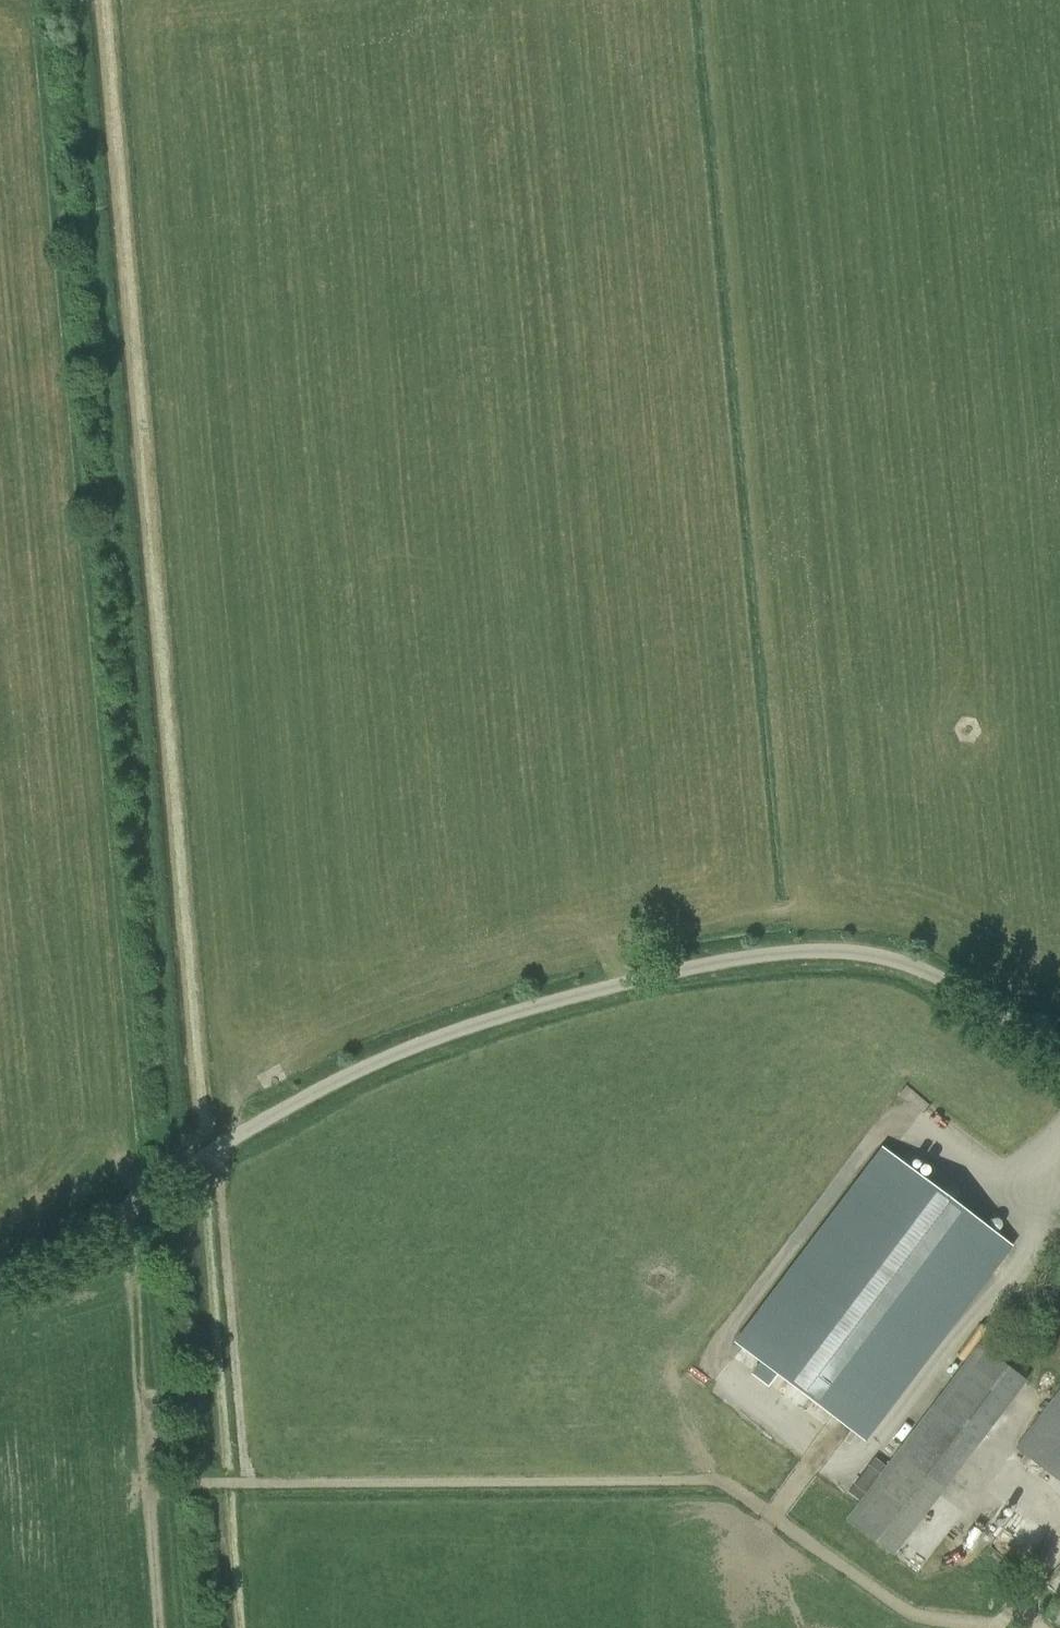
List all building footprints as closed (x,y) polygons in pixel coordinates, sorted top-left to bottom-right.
[(736,1347),(858,1438),(1004,1243),(882,1152),(736,1347)] [(957,1201),(965,1190),(949,1178),(941,1190),(957,1201)] [(1027,1380),(978,1344),(932,1404),(981,1441),(1027,1380)] [(1014,1448),(1059,1483),(1059,1388),(1014,1448)] [(859,1496),(886,1463),(877,1455),(850,1489),(859,1496)]
